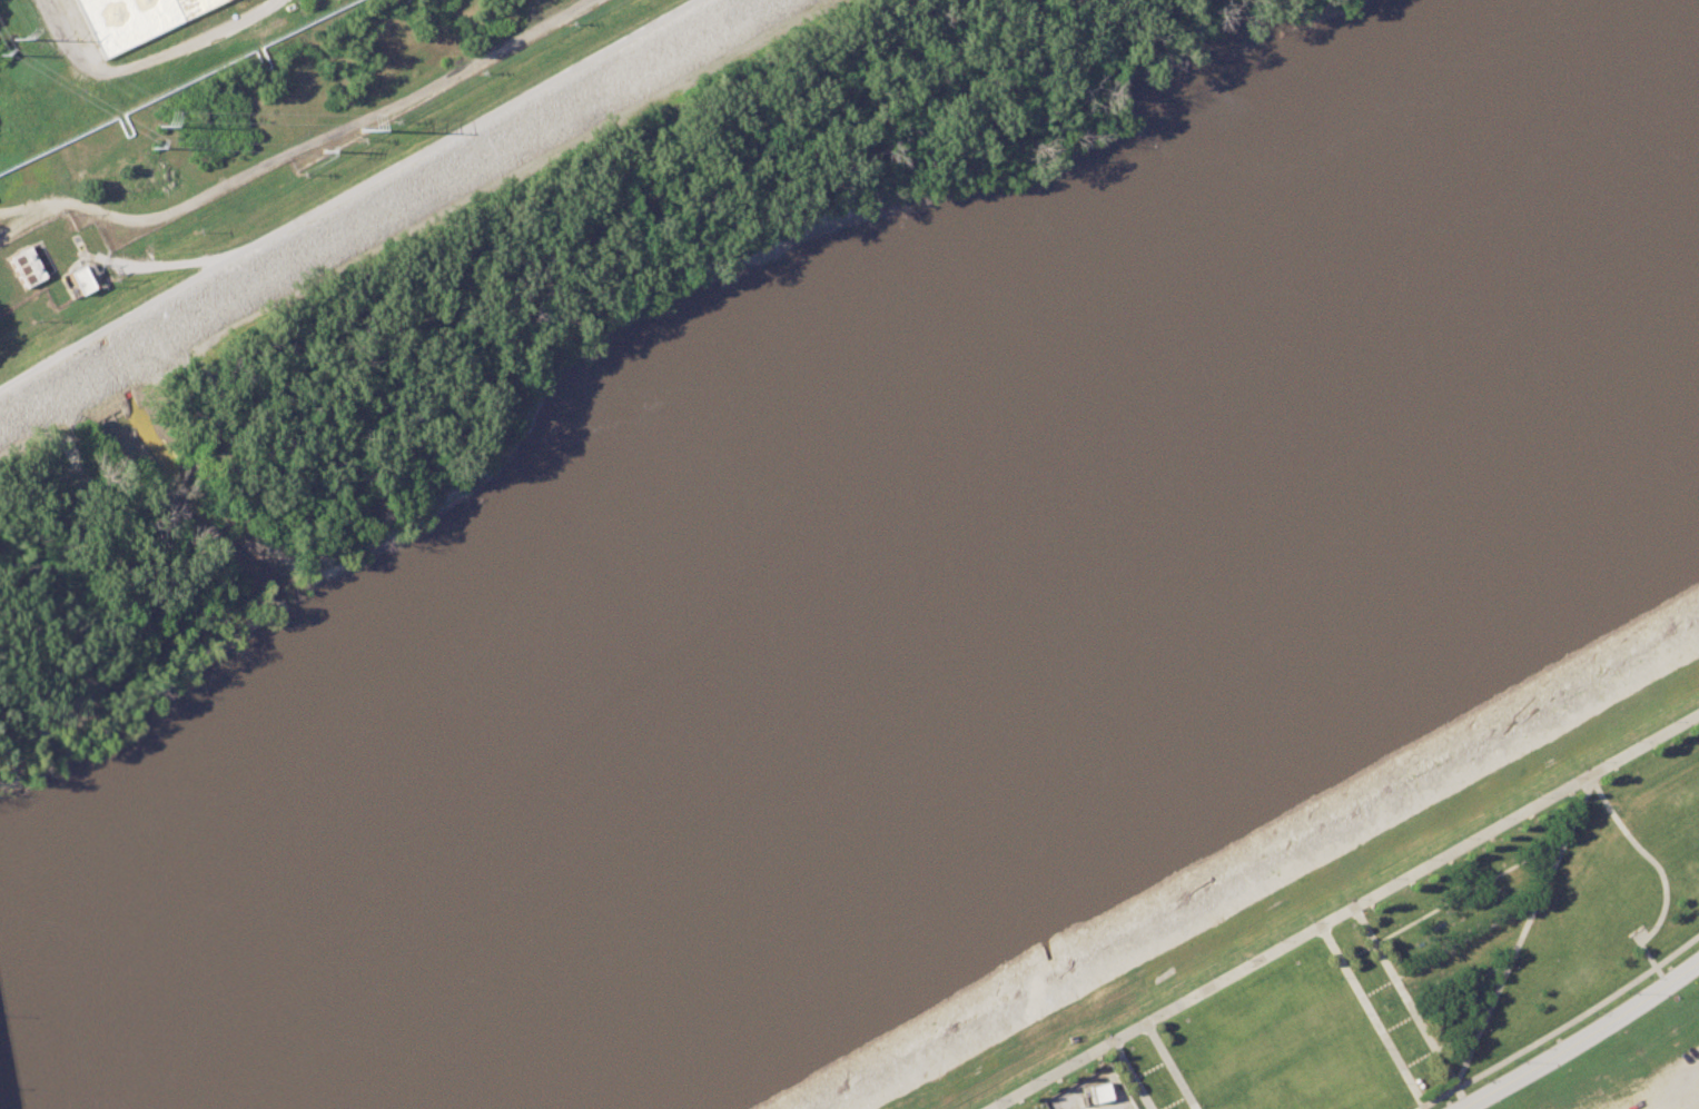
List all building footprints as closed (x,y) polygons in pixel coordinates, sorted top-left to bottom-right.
[(100,58),(73,0),(222,0),(100,58)] [(7,257),(24,287),(44,276),(27,246),(7,257)] [(67,272),(78,295),(92,288),(81,265),(67,272)] [(1104,1082),(1080,1089),(1083,1096),(1079,1097),(1081,1107),(1102,1101),(1102,1105),(1109,1102),(1104,1082)]
